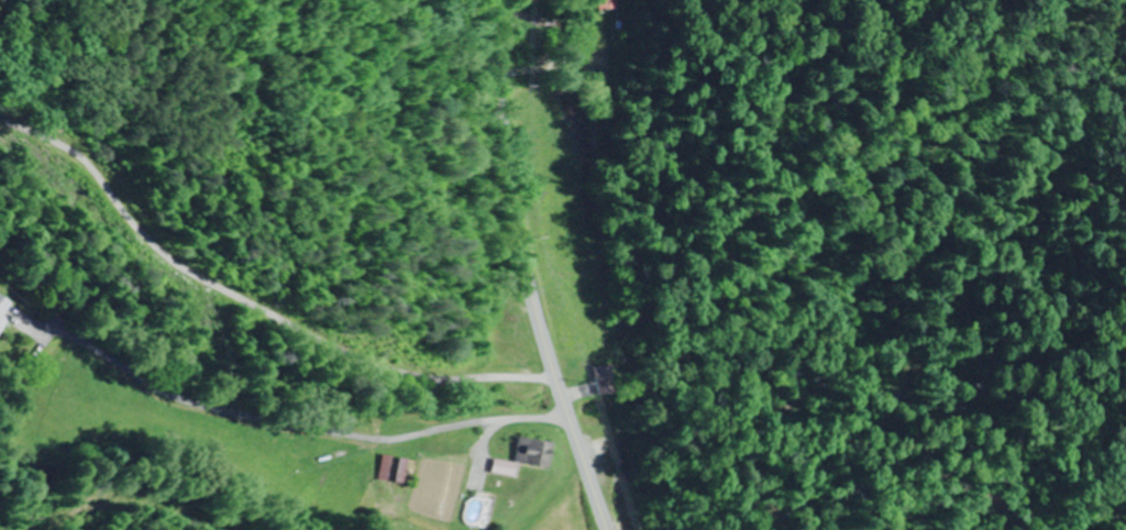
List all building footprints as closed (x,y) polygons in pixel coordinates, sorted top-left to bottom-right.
[(617,0),(599,0),(599,9),(617,9),(617,0)] [(19,304),(0,291),(0,332),(19,304)] [(594,395),(612,392),(607,363),(589,366),(594,395)] [(546,467),(547,439),(514,438),(513,466),(546,467)]
